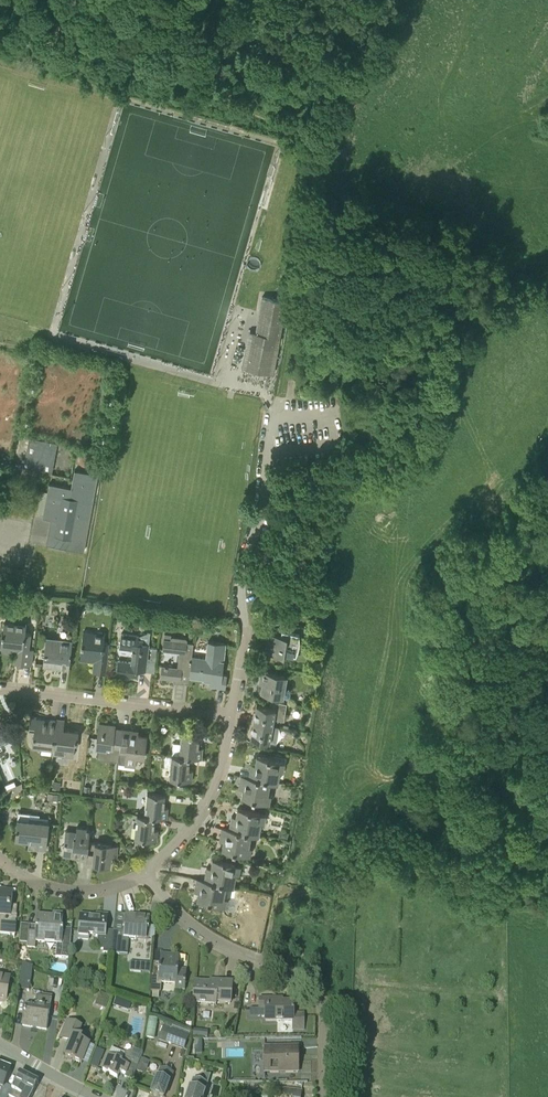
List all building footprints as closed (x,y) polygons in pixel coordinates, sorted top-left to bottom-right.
[(290,315),(292,302),(286,301),(263,297),(254,346),(247,345),(242,367),(260,371),(261,371),(274,373),(277,360),(276,360),(285,314),(290,315)] [(13,476),(36,481),(37,473),(38,469),(51,471),(57,443),(29,438),(24,460),(22,460),(20,471),(15,470),(13,476)] [(46,543),(84,550),(98,474),(75,470),(73,478),(71,487),(49,483),(43,517),(53,519),(51,531),(49,531),(46,543)] [(37,499),(38,489),(25,486),(23,496),(37,499)] [(2,632),(0,646),(19,648),(17,663),(32,664),(33,648),(29,647),(31,633),(25,632),(26,624),(4,622),(3,632),(2,632)] [(300,637),(299,632),(282,629),(281,634),(271,632),(268,648),(273,648),(273,653),(284,655),(285,652),(296,654),(298,648),(299,643),(300,637)] [(83,631),(80,655),(99,658),(97,672),(106,673),(110,642),(104,641),(105,634),(83,631)] [(149,644),(150,638),(150,631),(138,635),(121,633),(119,647),(133,649),(131,662),(118,660),(116,674),(134,676),(135,669),(146,671),(147,657),(149,644)] [(189,677),(192,656),(193,642),(187,641),(187,638),(171,636),(170,640),(164,639),(162,649),(180,651),(178,667),(162,665),(160,677),(179,679),(179,682),(189,683),(189,677)] [(58,667),(69,669),(72,641),(46,637),(43,666),(55,667),(54,671),(55,671),(55,665),(59,665),(58,667)] [(206,658),(192,656),(189,677),(212,680),(211,686),(225,687),(227,675),(222,674),(224,660),(225,643),(208,641),(206,658)] [(155,672),(157,647),(152,647),(151,658),(147,657),(146,671),(155,672)] [(263,678),(261,691),(283,695),(287,674),(262,670),(260,678),(263,678)] [(273,725),(274,718),(284,720),(287,703),(271,700),(270,707),(257,705),(255,715),(254,715),(254,716),(255,716),(254,722),(273,725)] [(37,716),(31,715),(29,730),(34,730),(33,746),(53,748),(57,721),(36,718),(37,716)] [(1,743),(1,744),(10,740),(0,716),(0,744),(1,743)] [(77,740),(79,730),(64,729),(65,719),(57,718),(57,721),(53,748),(53,753),(74,756),(75,740),(77,740)] [(273,725),(254,722),(253,728),(252,728),(251,729),(252,729),(251,739),(276,743),(279,726),(273,725)] [(118,761),(122,729),(114,728),(115,725),(99,723),(96,749),(99,749),(98,759),(118,761)] [(144,757),(146,735),(133,733),(133,730),(122,729),(118,761),(118,763),(135,765),(136,756),(144,757)] [(173,742),(172,755),(180,755),(180,756),(189,756),(189,757),(202,758),(203,747),(197,746),(197,743),(198,743),(199,734),(182,732),(181,743),(173,742)] [(180,755),(172,755),(170,778),(192,780),(193,769),(187,769),(187,765),(188,766),(189,757),(189,756),(180,756),(180,755)] [(271,781),(278,782),(280,770),(283,770),(285,761),(257,756),(255,765),(256,765),(256,768),(250,767),(248,776),(248,777),(271,781)] [(244,785),(241,798),(270,803),(272,794),(268,793),(271,781),(248,777),(248,776),(241,775),(239,784),(244,785)] [(164,803),(165,794),(148,792),(145,815),(155,816),(155,817),(167,818),(168,807),(162,806),(163,803),(164,803)] [(251,833),(259,834),(261,822),(264,822),(266,813),(238,808),(236,817),(237,817),(237,820),(231,819),(229,829),(251,833)] [(154,825),(155,817),(155,816),(145,815),(138,814),(135,838),(157,840),(158,829),(152,828),(152,825),(154,825)] [(35,848),(38,848),(45,849),(49,822),(18,818),(15,839),(23,840),(29,841),(28,846),(35,847),(35,848)] [(77,827),(76,831),(66,829),(65,835),(63,851),(72,852),(72,856),(79,857),(80,853),(87,854),(89,842),(91,828),(77,827)] [(249,845),(251,833),(229,829),(222,827),(220,837),(226,838),(225,841),(224,841),(222,850),(251,855),(252,846),(249,845)] [(111,844),(89,842),(87,854),(86,859),(93,860),(93,864),(110,866),(112,856),(110,856),(111,844)] [(206,870),(204,879),(204,880),(226,884),(234,886),(236,873),(240,873),(241,864),(213,859),(211,868),(212,868),(212,871),(206,870)] [(204,880),(204,879),(197,878),(195,888),(201,889),(200,892),(199,892),(197,901),(225,906),(227,897),(224,896),(226,884),(204,880)] [(15,935),(17,906),(12,905),(13,890),(1,890),(1,892),(0,892),(0,934),(15,935)] [(21,925),(20,943),(28,944),(27,947),(35,948),(36,942),(57,944),(56,957),(69,958),(71,933),(62,932),(63,914),(53,913),(53,916),(37,915),(36,927),(21,925)] [(103,953),(111,954),(114,932),(106,931),(107,916),(97,915),(97,917),(81,915),(79,939),(88,940),(89,936),(98,937),(96,949),(104,950),(103,953)] [(114,932),(111,954),(120,954),(121,938),(136,940),(136,938),(146,939),(147,930),(149,930),(150,917),(135,916),(134,918),(126,917),(124,933),(114,932)] [(180,956),(161,954),(160,963),(153,962),(150,991),(161,992),(162,983),(175,985),(175,990),(185,991),(187,970),(179,969),(180,956)] [(29,992),(33,968),(23,964),(19,990),(29,992)] [(6,1005),(11,977),(0,975),(0,1004),(6,1005)] [(210,983),(195,981),(193,1003),(216,1005),(216,1002),(230,1003),(232,983),(210,981),(210,983)] [(100,993),(97,1005),(108,1007),(110,996),(100,993)] [(26,1007),(23,1026),(47,1030),(52,1000),(37,997),(35,1009),(26,1007)] [(279,998),(260,999),(260,1010),(266,1010),(266,1021),(292,1021),(292,1030),(304,1030),(303,1013),(294,1013),(294,1001),(282,1001),(282,1002),(279,1002),(279,998)] [(149,1019),(147,1039),(156,1040),(158,1020),(149,1019)] [(65,1057),(82,1063),(89,1045),(81,1041),(82,1039),(77,1037),(81,1027),(67,1021),(60,1038),(71,1043),(65,1057)] [(158,1039),(185,1049),(190,1034),(172,1027),(172,1028),(164,1025),(158,1039)] [(99,1048),(95,1058),(102,1061),(106,1050),(99,1048)] [(298,1072),(298,1058),(298,1048),(265,1048),(265,1064),(270,1064),(270,1073),(298,1072)] [(132,1080),(143,1053),(134,1049),(125,1053),(122,1061),(109,1056),(103,1071),(111,1074),(110,1076),(117,1079),(120,1073),(125,1075),(125,1077),(132,1080)] [(149,1061),(141,1058),(136,1070),(145,1073),(146,1069),(147,1070),(149,1063),(149,1061)] [(9,1095),(13,1088),(5,1084),(11,1070),(0,1066),(0,1096),(8,1096),(9,1095)] [(151,1094),(160,1096),(164,1096),(173,1073),(161,1068),(151,1094)] [(39,1083),(20,1073),(13,1088),(9,1095),(12,1096),(32,1096),(39,1083)] [(187,1096),(204,1096),(211,1076),(206,1074),(203,1082),(193,1079),(187,1096)] [(284,1096),(289,1096),(301,1096),(302,1091),(285,1089),(284,1096)]
